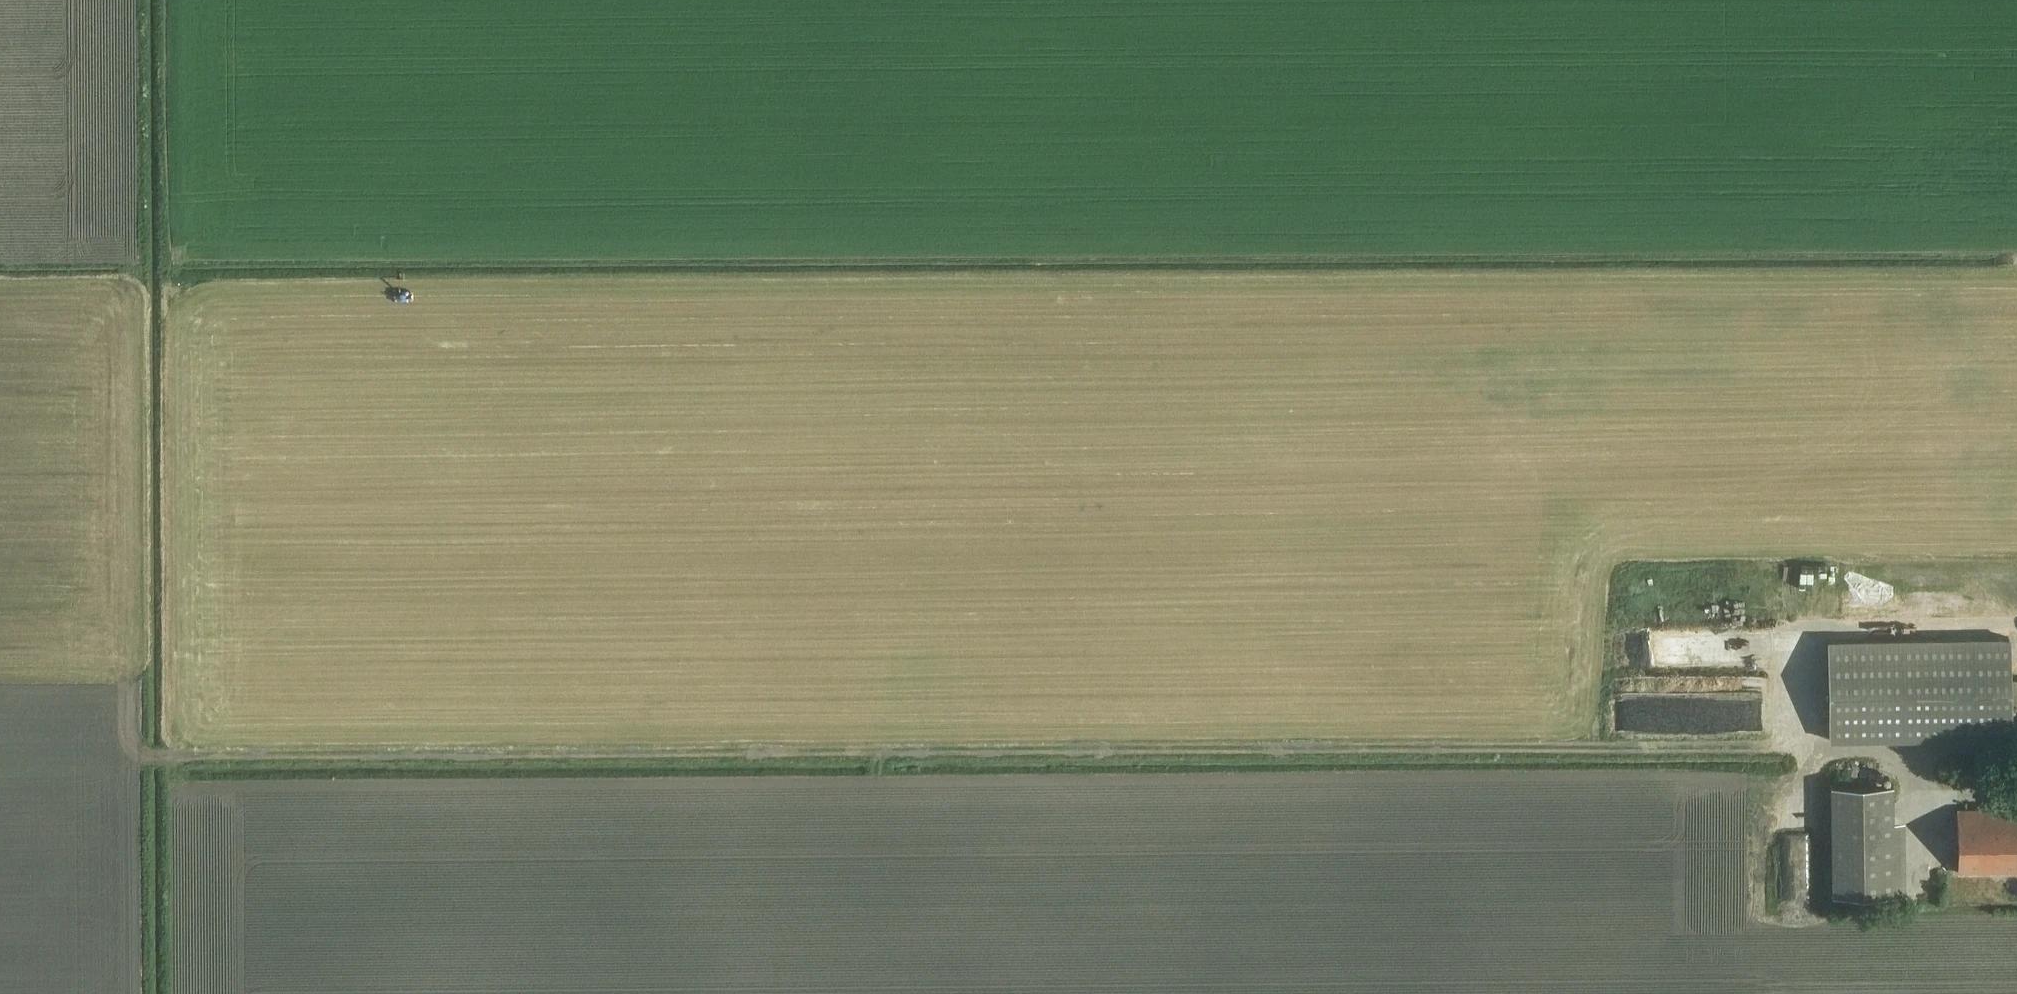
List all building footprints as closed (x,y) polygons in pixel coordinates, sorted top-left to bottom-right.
[(1830,739),(2012,736),(2010,635),(1829,638),(1830,739)] [(1894,821),(1893,783),(1831,784),(1833,894),(1907,893),(1906,820),(1894,821)] [(1958,810),(1959,874),(2016,873),(2016,809),(1958,810)]
